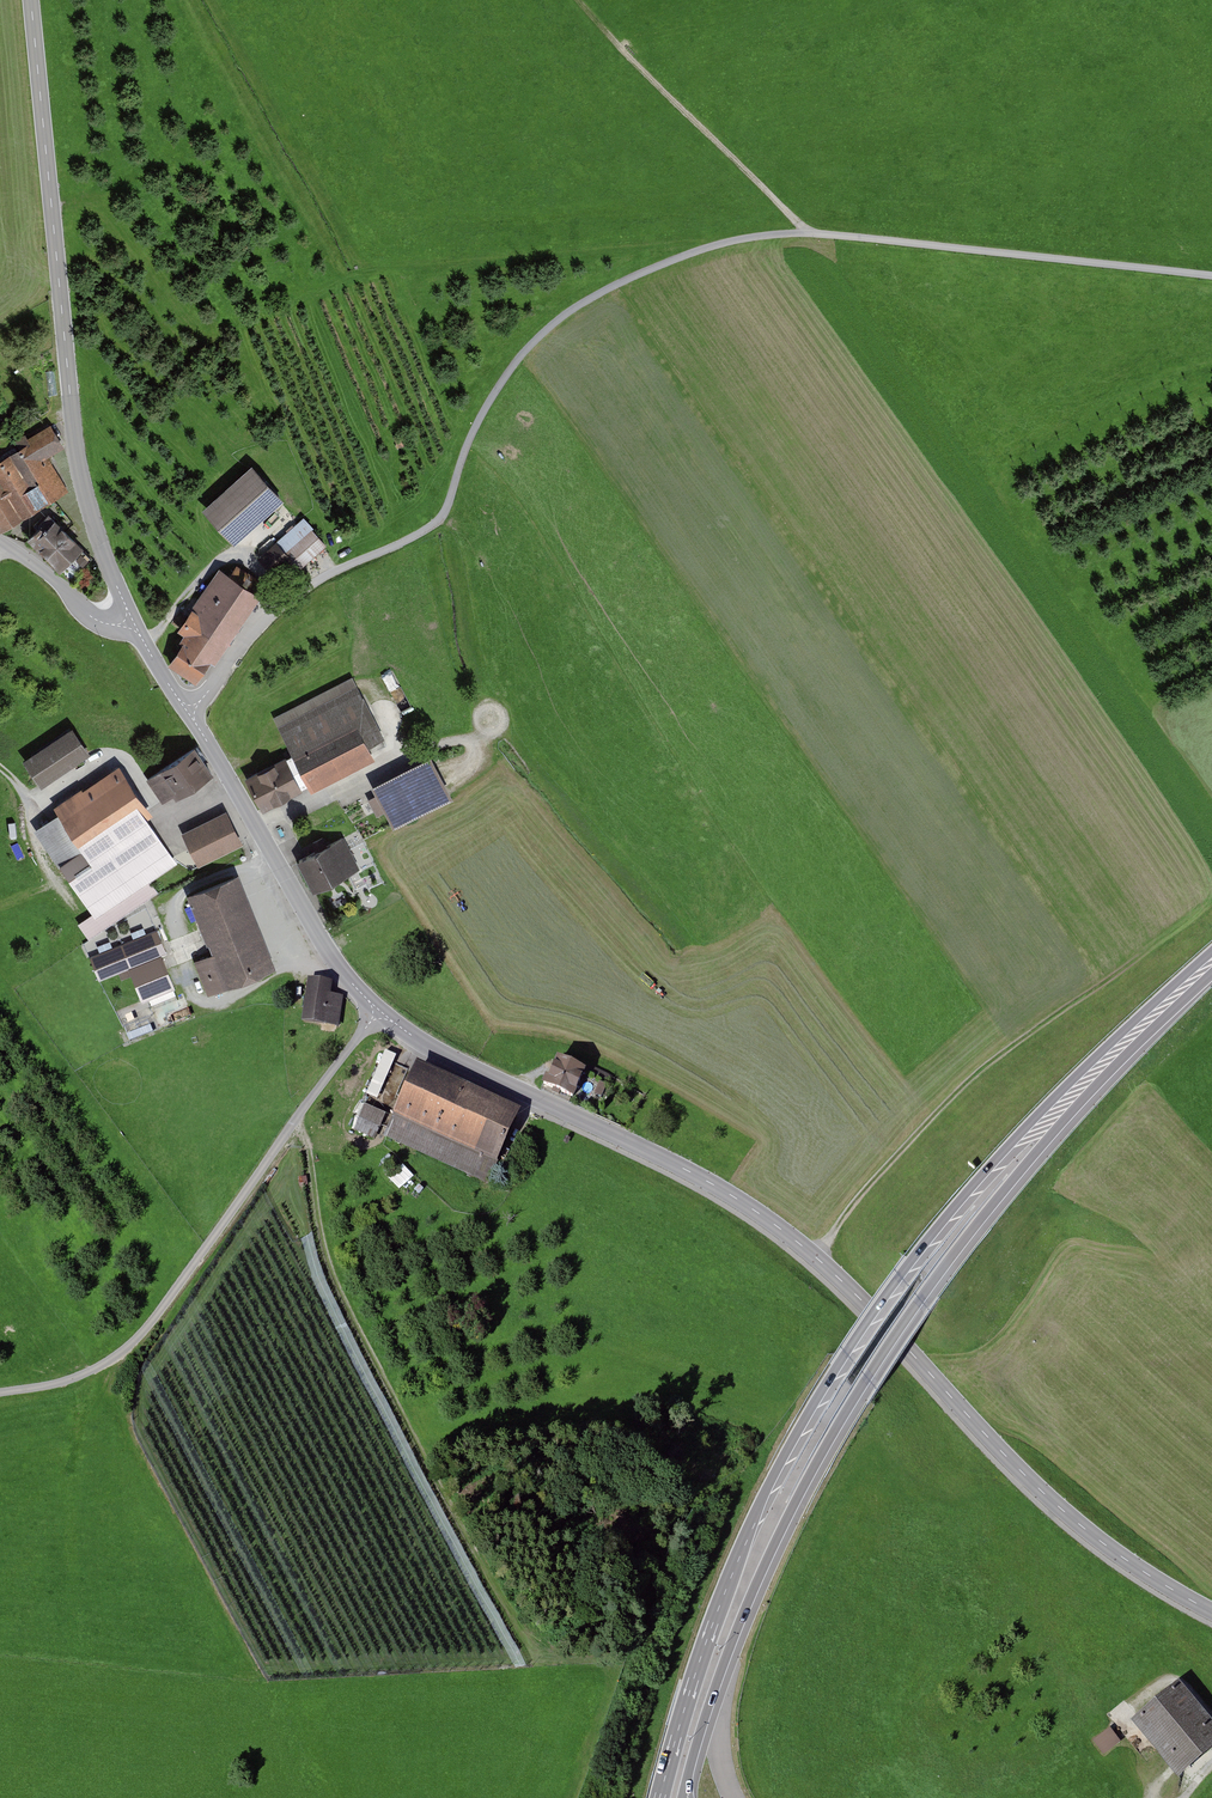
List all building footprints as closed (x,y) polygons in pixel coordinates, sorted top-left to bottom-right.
[(66,491),(44,457),(58,448),(43,425),(16,442),(20,448),(0,460),(0,533),(66,491)] [(229,545),(277,501),(245,466),(197,509),(229,545)] [(283,582),(322,546),(307,531),(310,528),(301,518),(259,556),(283,582)] [(26,541),(52,573),(79,550),(52,519),(26,541)] [(215,670),(265,597),(218,565),(171,632),(182,639),(166,661),(191,678),(203,662),(215,670)] [(383,744),(349,680),(275,720),(293,754),(284,758),(305,797),(373,760),(369,752),(383,744)] [(37,788),(87,754),(69,728),(20,762),(37,788)] [(160,806),(209,776),(194,752),(145,781),(160,806)] [(260,814),(299,793),(280,758),(242,779),(260,814)] [(387,828),(444,798),(423,758),(368,788),(374,798),(365,802),(374,819),(380,815),(387,828)] [(96,921),(178,863),(148,821),(154,817),(116,764),(50,811),(57,822),(44,831),(66,861),(57,867),(96,921)] [(240,843),(225,814),(185,835),(200,864),(240,843)] [(307,892),(355,869),(341,840),(293,863),(307,892)] [(205,996),(273,969),(236,876),(186,896),(210,955),(192,962),(205,996)] [(157,931),(89,958),(99,984),(129,972),(161,959),(167,956),(157,931)] [(141,1002),(173,990),(161,959),(129,972),(141,1002)] [(338,1026),(342,998),(328,996),(330,985),(307,981),(300,1020),(338,1026)] [(381,1097),(397,1053),(382,1048),(366,1092),(381,1097)] [(582,1074),(547,1057),(535,1083),(569,1099),(582,1074)] [(491,1179),(520,1110),(412,1065),(383,1134),(491,1179)] [(607,1075),(591,1065),(587,1071),(604,1081),(607,1075)] [(383,1116),(361,1106),(350,1130),(366,1138),(369,1130),(375,1133),(383,1116)] [(404,1164),(390,1177),(401,1189),(416,1176),(404,1164)] [(1211,1744),(1211,1727),(1177,1683),(1125,1725),(1169,1779),(1211,1744)] [(1112,1726),(1094,1739),(1104,1753),(1122,1741),(1112,1726)]
